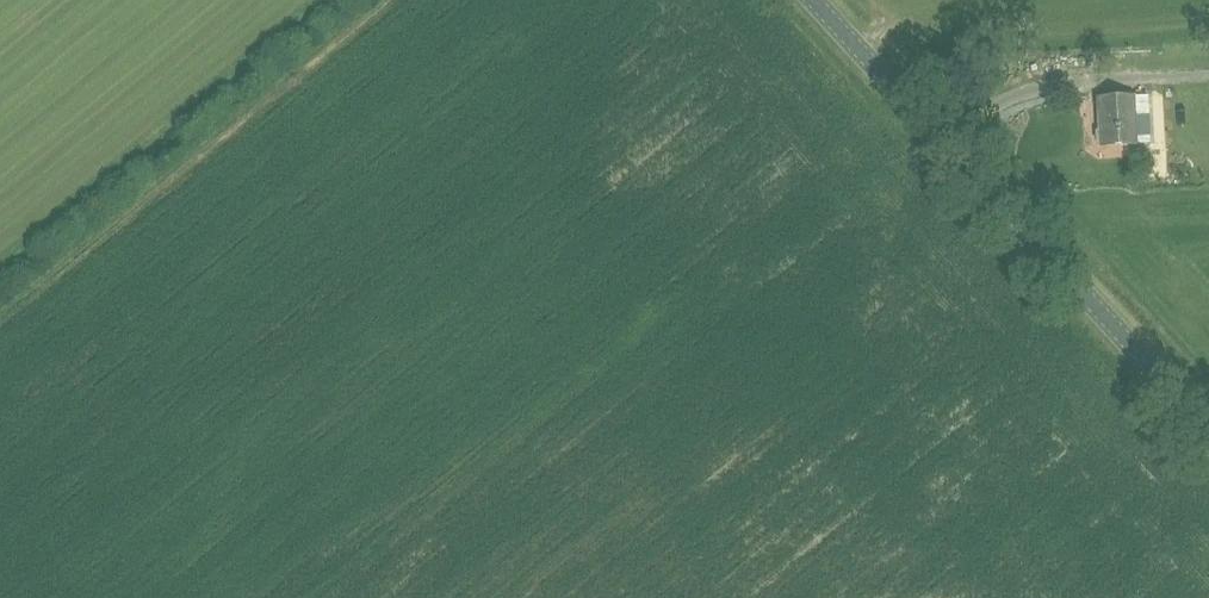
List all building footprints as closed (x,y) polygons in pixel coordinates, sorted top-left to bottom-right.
[(1096,131),(1097,141),(1102,144),(1102,146),(1135,144),(1134,134),(1149,133),(1148,117),(1134,118),(1132,96),(1099,98),(1101,128),(1096,131)]
